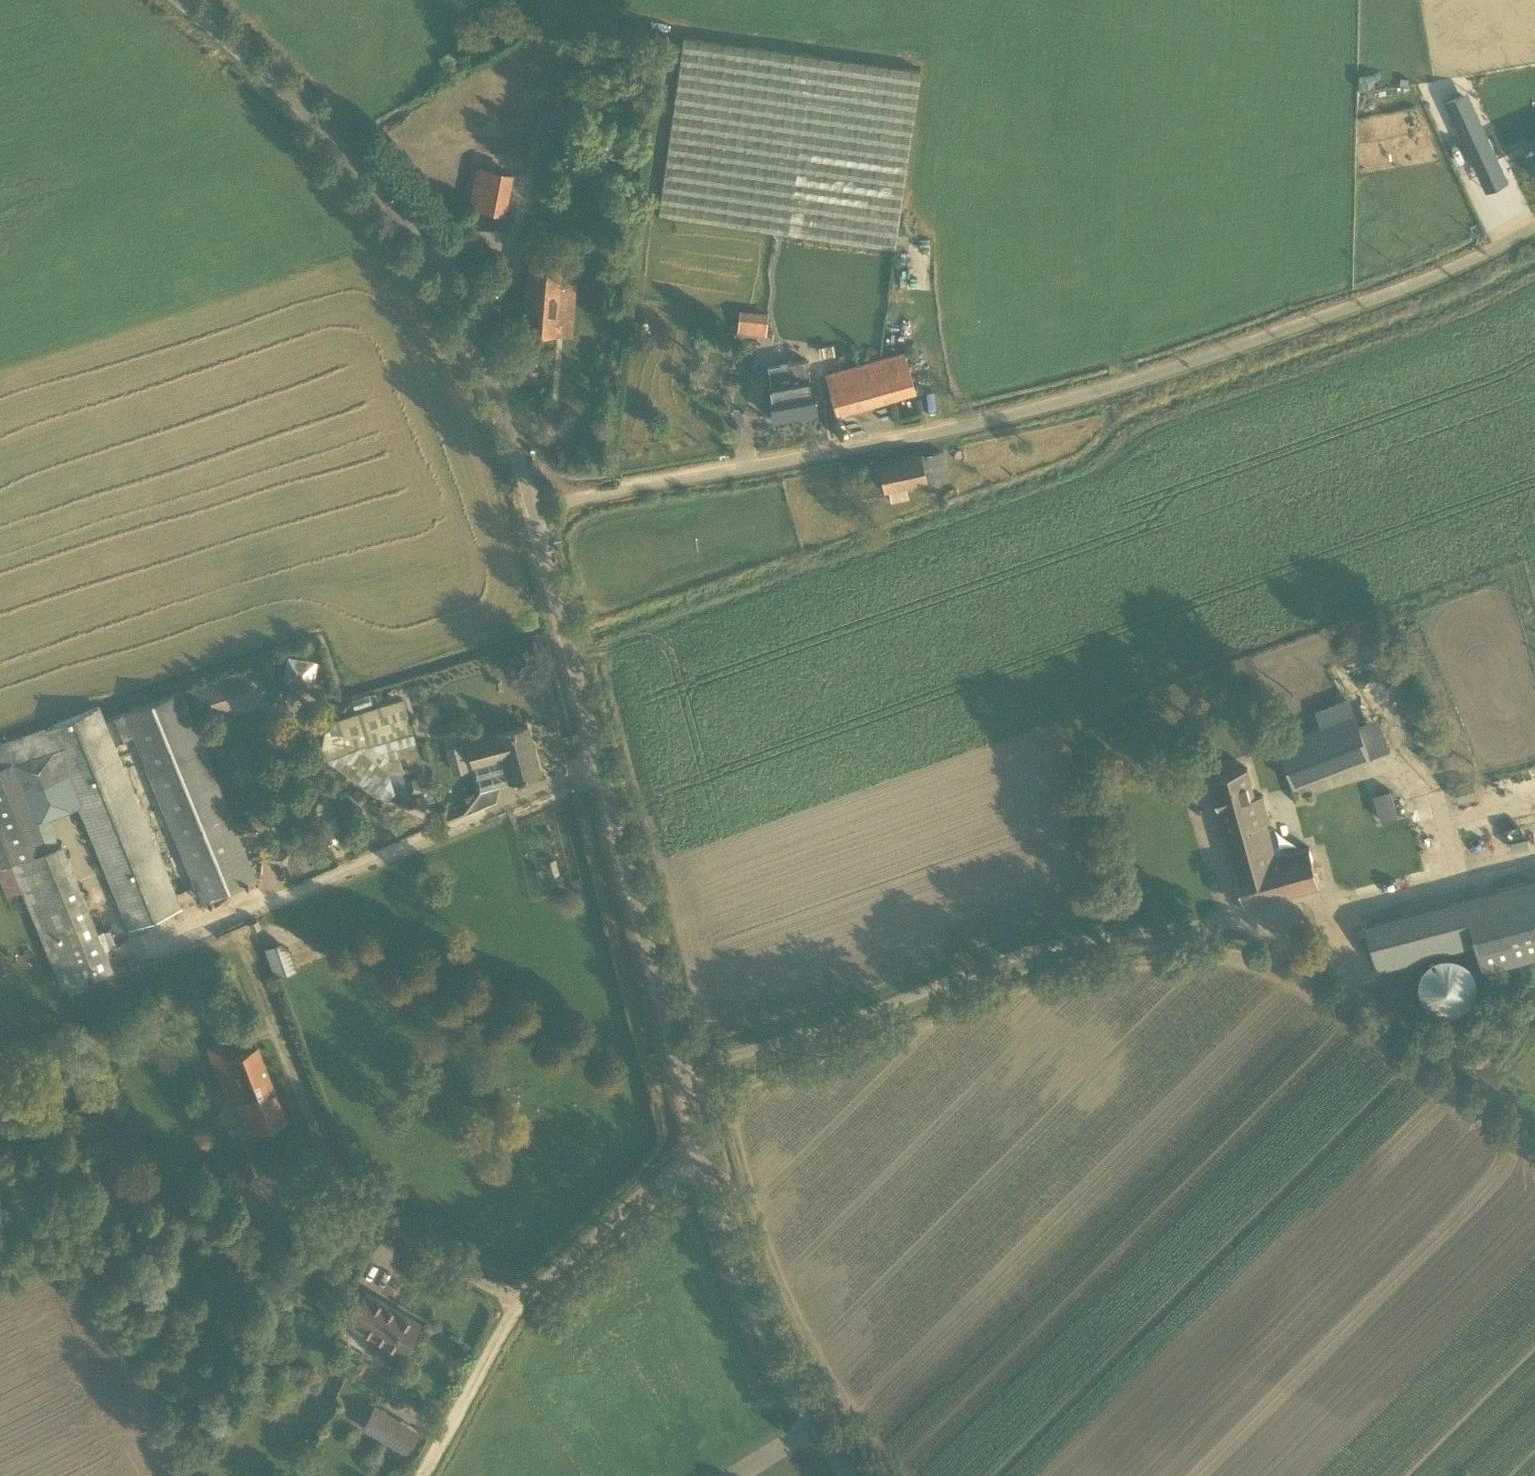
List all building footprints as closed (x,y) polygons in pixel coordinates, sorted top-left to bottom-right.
[(921,70),(684,36),(645,315),(881,349),(921,70)] [(1534,116),(1534,84),(1516,86),(1519,107),(1529,105),(1530,116),(1534,116)] [(1467,92),(1445,103),(1476,170),(1498,160),(1467,92)] [(1485,120),(1519,118),(1517,103),(1484,106),(1485,120)] [(1524,156),(1534,180),(1534,151),(1524,156)] [(477,166),(470,205),(506,212),(513,173),(477,166)] [(524,329),(554,332),(559,267),(530,265),(524,329)] [(916,392),(908,366),(904,350),(825,373),(829,389),(837,415),(916,392)] [(773,418),(816,410),(806,359),(769,366),(773,388),(768,389),(773,418)] [(941,451),(862,469),(855,470),(860,497),(947,479),(945,471),(941,451)] [(313,684),(314,658),(285,657),(285,683),(313,684)] [(202,719),(257,698),(269,687),(260,664),(190,688),(202,719)] [(180,691),(126,712),(105,720),(100,709),(48,730),(0,745),(0,879),(7,896),(23,889),(61,987),(67,985),(70,994),(115,976),(91,915),(62,844),(60,845),(49,817),(78,805),(129,929),(181,907),(114,743),(135,734),(201,899),(254,876),(180,691)] [(1295,784),(1372,755),(1356,713),(1344,718),(1321,726),(1279,742),(1295,784)] [(539,772),(527,726),(467,742),(472,764),(488,760),(487,755),(502,752),(509,780),(539,772)] [(468,770),(461,742),(447,746),(454,774),(468,770)] [(410,795),(424,790),(417,768),(403,773),(410,795)] [(1211,779),(1246,905),(1319,885),(1307,847),(1278,854),(1273,837),(1264,806),(1258,808),(1247,769),(1211,779)] [(314,822),(336,813),(325,788),(310,793),(305,802),(314,822)] [(1402,810),(1305,834),(1325,904),(1420,881),(1402,810)] [(1378,969),(1476,943),(1483,969),(1534,955),(1534,879),(1366,925),(1378,969)] [(280,975),(282,978),(298,969),(291,950),(283,944),(264,949),(271,970),(275,970),(278,972),(280,975)] [(1422,998),(1424,1001),(1427,1004),(1429,1007),(1432,1009),(1435,1011),(1439,1012),(1442,1013),(1446,1014),(1450,1014),(1453,1014),(1457,1013),(1460,1012),(1464,1010),(1467,1008),(1469,1006),(1472,1003),(1474,1000),(1476,997),(1477,993),(1478,989),(1478,986),(1478,982),(1477,978),(1476,975),(1475,972),(1473,968),(1471,965),(1468,963),(1465,961),(1462,959),(1459,957),(1455,956),(1452,956),(1448,955),(1444,956),(1441,957),(1437,958),(1434,959),(1431,962),(1428,964),(1426,967),(1423,970),(1422,973),(1420,976),(1420,980),(1419,984),(1419,987),(1420,991),(1421,995),(1422,998)] [(286,1119),(257,1044),(251,1031),(208,1048),(228,1100),(230,1099),(242,1094),(248,1110),(256,1130),(286,1119)] [(401,1353),(420,1322),(365,1290),(347,1320),(384,1343),(401,1353)] [(405,1452),(415,1435),(373,1410),(362,1427),(405,1452)]
